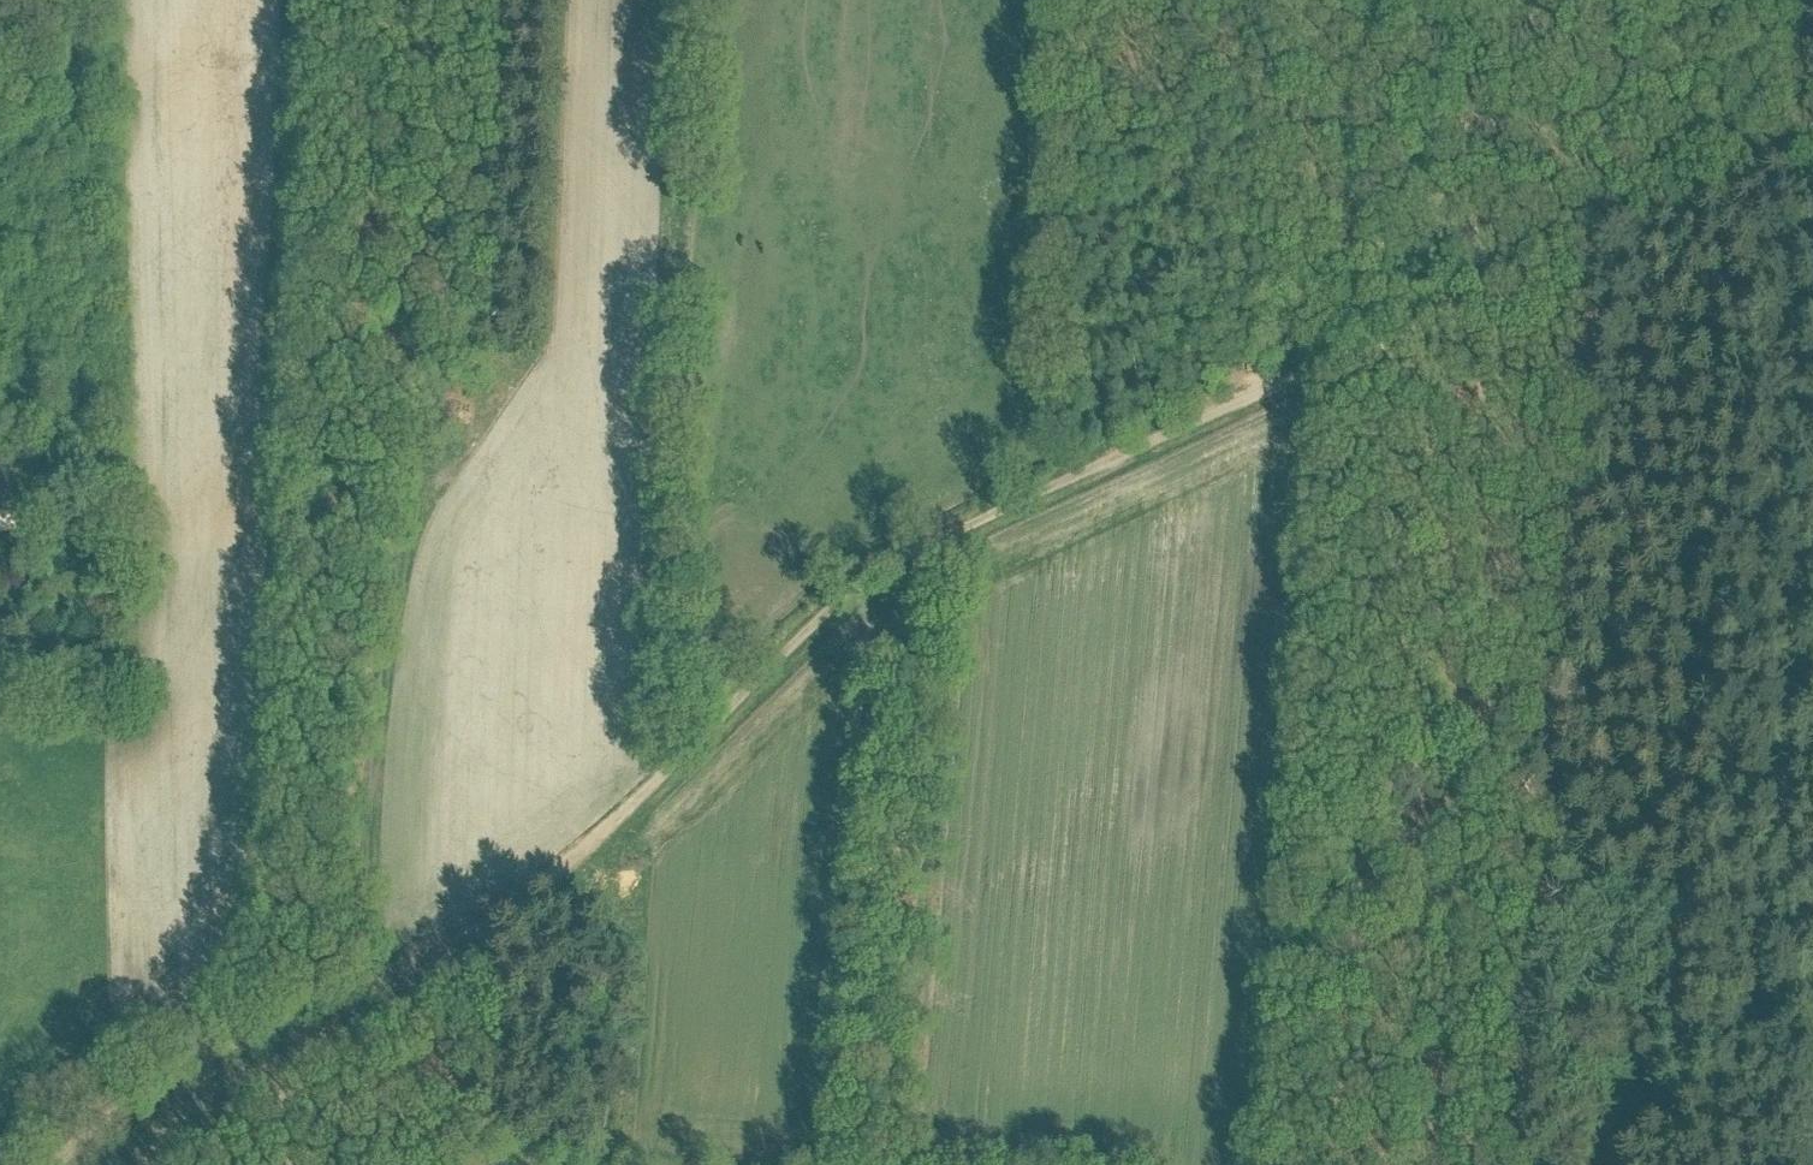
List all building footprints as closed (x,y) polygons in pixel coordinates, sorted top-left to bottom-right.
[(1050,31),(1033,31),(1033,40),(1050,40),(1050,31)] [(1051,42),(1033,42),(1033,57),(1051,57),(1051,42)] [(1049,117),(1029,117),(1029,128),(1049,129),(1049,117)] [(9,514),(3,468),(0,469),(0,516),(9,514)]
